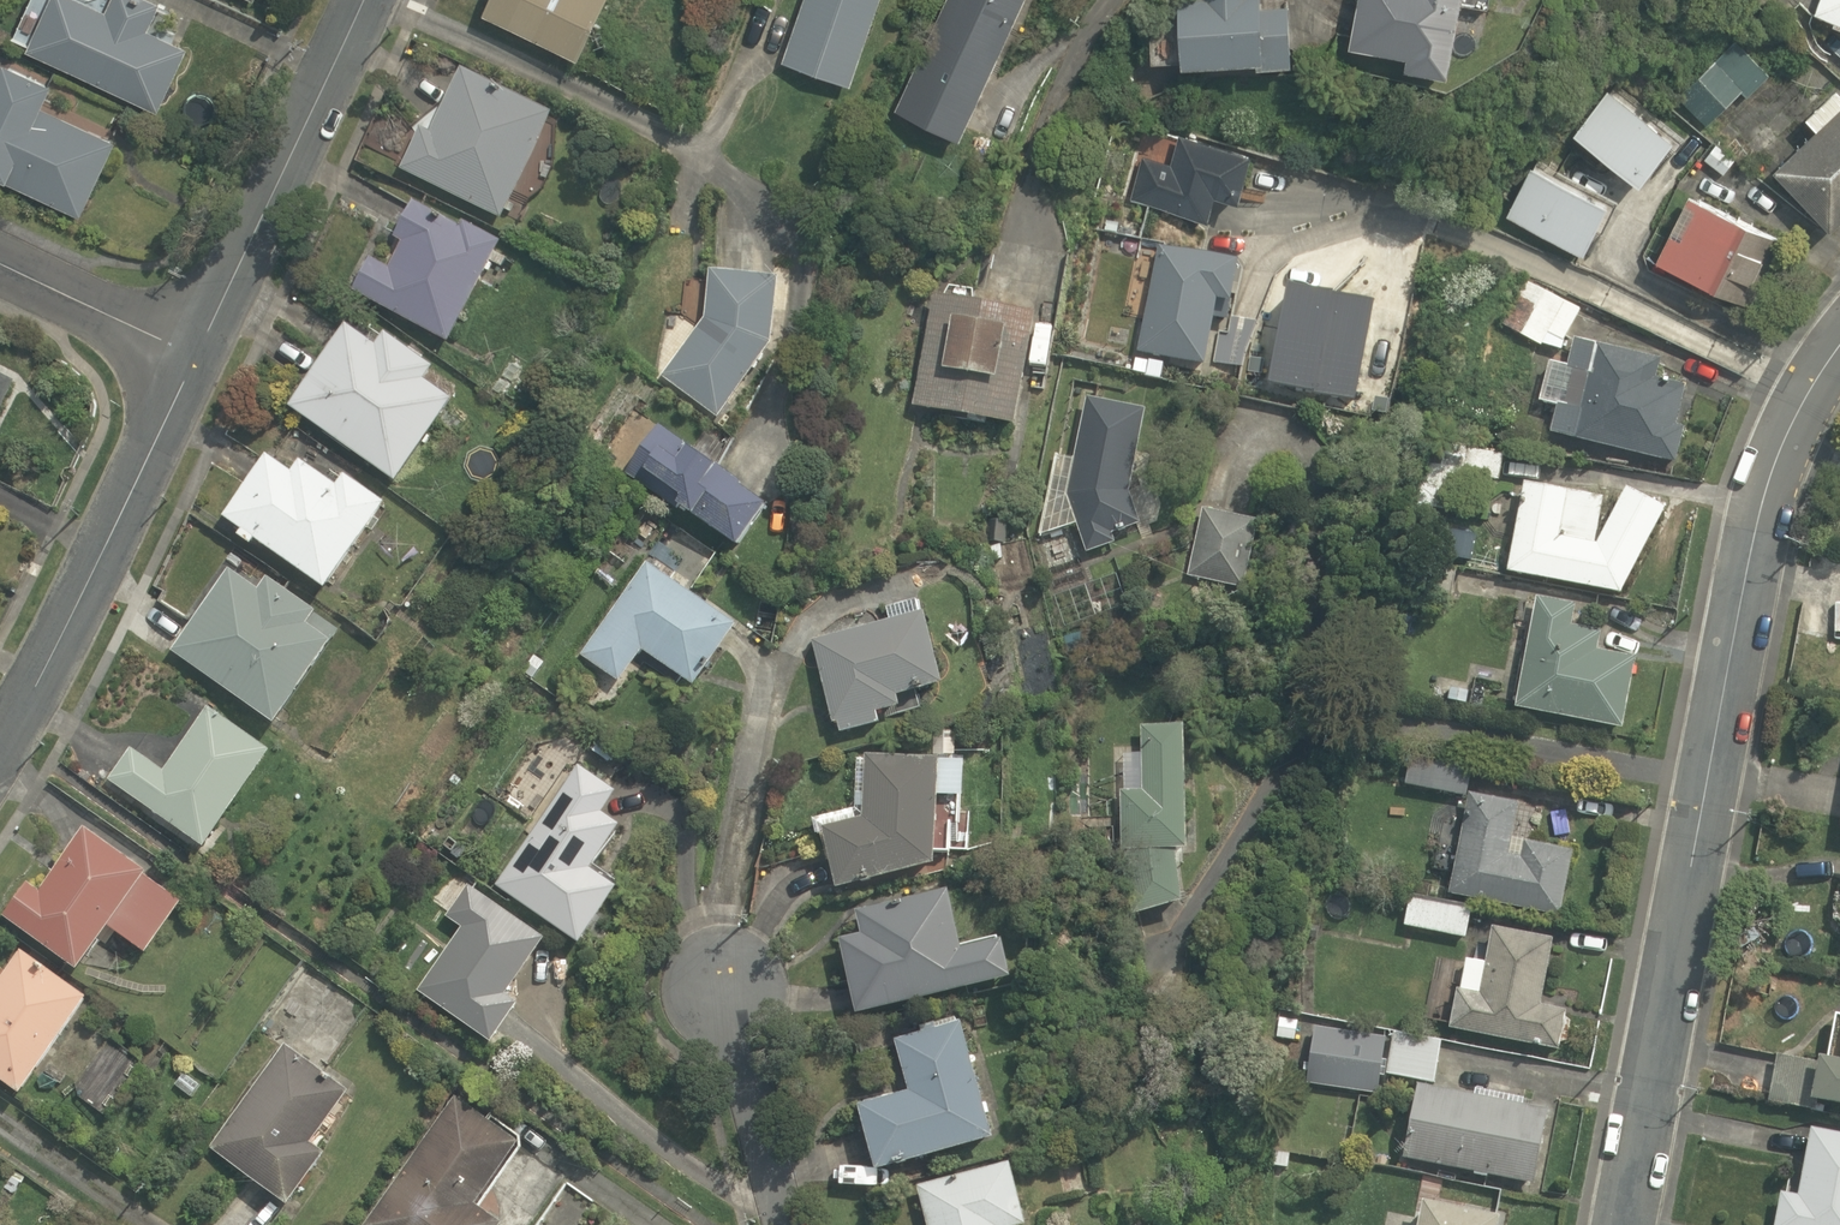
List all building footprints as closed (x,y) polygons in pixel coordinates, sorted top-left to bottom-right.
[(160,110),(191,42),(157,27),(164,10),(143,0),(110,0),(106,8),(89,0),(51,0),(28,51),(160,110)] [(483,14),(584,58),(609,0),(489,0),(483,14)] [(782,61),(855,85),(884,0),(803,0),(782,61)] [(1027,0),(942,0),(895,115),(968,145),(1027,0)] [(1146,7),(1148,64),(1293,60),(1292,0),(1174,0),(1174,6),(1146,7)] [(1350,48),(1407,55),(1406,71),(1457,77),(1466,0),(1356,0),(1350,48)] [(1812,6),(1839,16),(1839,0),(1814,0),(1812,6)] [(1722,60),(1718,55),(1665,91),(1672,101),(1679,97),(1700,129),(1728,110),(1725,105),(1745,91),(1749,96),(1773,80),(1748,43),(1722,60)] [(82,219),(105,171),(114,176),(132,138),(70,108),(76,95),(0,60),(0,180),(82,219)] [(498,221),(512,194),(535,205),(556,162),(532,151),(551,112),(450,63),(397,172),(498,221)] [(1596,72),(1556,120),(1639,189),(1679,141),(1596,72)] [(1819,132),(1775,172),(1828,230),(1839,219),(1839,85),(1805,117),(1819,132)] [(1531,155),(1497,208),(1579,261),(1613,208),(1531,155)] [(1698,177),(1646,252),(1730,310),(1782,235),(1698,177)] [(389,265),(361,251),(343,286),(449,340),(502,237),(415,193),(388,244),(397,248),(389,265)] [(1215,324),(1229,328),(1246,258),(1165,238),(1137,356),(1204,372),(1215,324)] [(726,417),(750,381),(769,348),(771,278),(711,277),(710,329),(702,324),(666,376),(726,417)] [(1016,426),(1030,348),(1054,352),(1062,308),(1039,304),(937,285),(914,407),(1016,426)] [(426,381),(438,363),(390,330),(378,347),(340,322),(284,405),(400,483),(456,400),(426,381)] [(1677,467),(1695,395),(1664,350),(1571,328),(1552,406),(1585,414),(1578,443),(1677,467)] [(14,381),(0,375),(0,412),(14,381)] [(1135,492),(1141,408),(1085,399),(1068,500),(1090,543),(1138,551),(1144,515),(1135,492)] [(769,506),(657,433),(631,474),(742,547),(769,506)] [(392,504),(352,473),(342,486),(305,457),(293,472),(266,452),(219,514),(322,594),(392,504)] [(1677,497),(1630,485),(1625,499),(1521,480),(1500,564),(1625,596),(1677,497)] [(1258,521),(1202,510),(1188,578),(1243,589),(1258,521)] [(306,626),(315,614),(243,557),(171,650),(274,730),(336,650),(306,626)] [(737,621),(639,559),(579,655),(622,683),(641,654),(695,688),(737,621)] [(1511,639),(1527,642),(1515,707),(1623,727),(1637,656),(1602,649),(1609,612),(1536,598),(1519,595),(1511,639)] [(880,606),(883,618),(814,630),(833,733),(882,724),(880,711),(891,709),(894,722),(910,719),(906,693),(943,686),(931,618),(927,598),(880,606)] [(271,748),(207,705),(166,766),(129,742),(104,780),(203,848),(271,748)] [(1178,850),(1187,850),(1189,722),(1146,721),(1145,786),(1105,785),(1102,917),(1176,919),(1178,850)] [(1406,785),(1466,796),(1448,892),(1560,912),(1571,853),(1519,840),(1529,796),(1469,782),(1472,766),(1411,755),(1406,785)] [(868,758),(865,817),(827,827),(838,889),(930,872),(934,797),(965,798),(967,763),(868,758)] [(579,951),(629,888),(597,863),(626,826),(609,812),(621,797),(580,764),(489,879),(579,951)] [(30,876),(0,919),(81,975),(113,929),(147,953),(184,899),(79,826),(39,882),(30,876)] [(1834,873),(1829,924),(1839,925),(1839,874),(1834,873)] [(393,977),(423,1000),(428,993),(498,1046),(528,1007),(513,995),(553,943),(468,878),(393,977)] [(962,941),(950,886),(829,911),(851,1017),(1018,982),(1007,932),(962,941)] [(1405,927),(1465,940),(1446,1022),(1564,1050),(1574,1005),(1542,997),(1556,935),(1471,916),(1473,909),(1413,895),(1405,927)] [(90,1000),(19,948),(0,974),(0,1082),(20,1096),(90,1000)] [(908,1088),(899,1090),(860,1099),(875,1166),(991,1141),(963,1016),(886,1033),(891,1053),(900,1051),(908,1088)] [(1389,1032),(1314,1022),(1305,1086),(1380,1096),(1389,1032)] [(1443,1036),(1398,1028),(1391,1072),(1436,1079),(1443,1036)] [(105,1037),(67,1092),(105,1118),(143,1064),(105,1037)] [(292,1211),(337,1156),(321,1142),(357,1098),(287,1041),(206,1140),(292,1211)] [(1777,1043),(1767,1102),(1811,1109),(1812,1101),(1839,1106),(1839,1054),(1777,1043)] [(1415,1083),(1400,1159),(1533,1185),(1548,1110),(1415,1083)] [(478,1208),(525,1139),(457,1092),(367,1224),(504,1224),(478,1208)] [(1814,1127),(1803,1190),(1782,1187),(1775,1224),(1839,1224),(1839,1131),(1814,1127)] [(1035,1223),(1016,1155),(915,1183),(926,1224),(1029,1224),(1035,1223)] [(1502,1214),(1426,1199),(1421,1224),(1500,1224),(1502,1214)]
